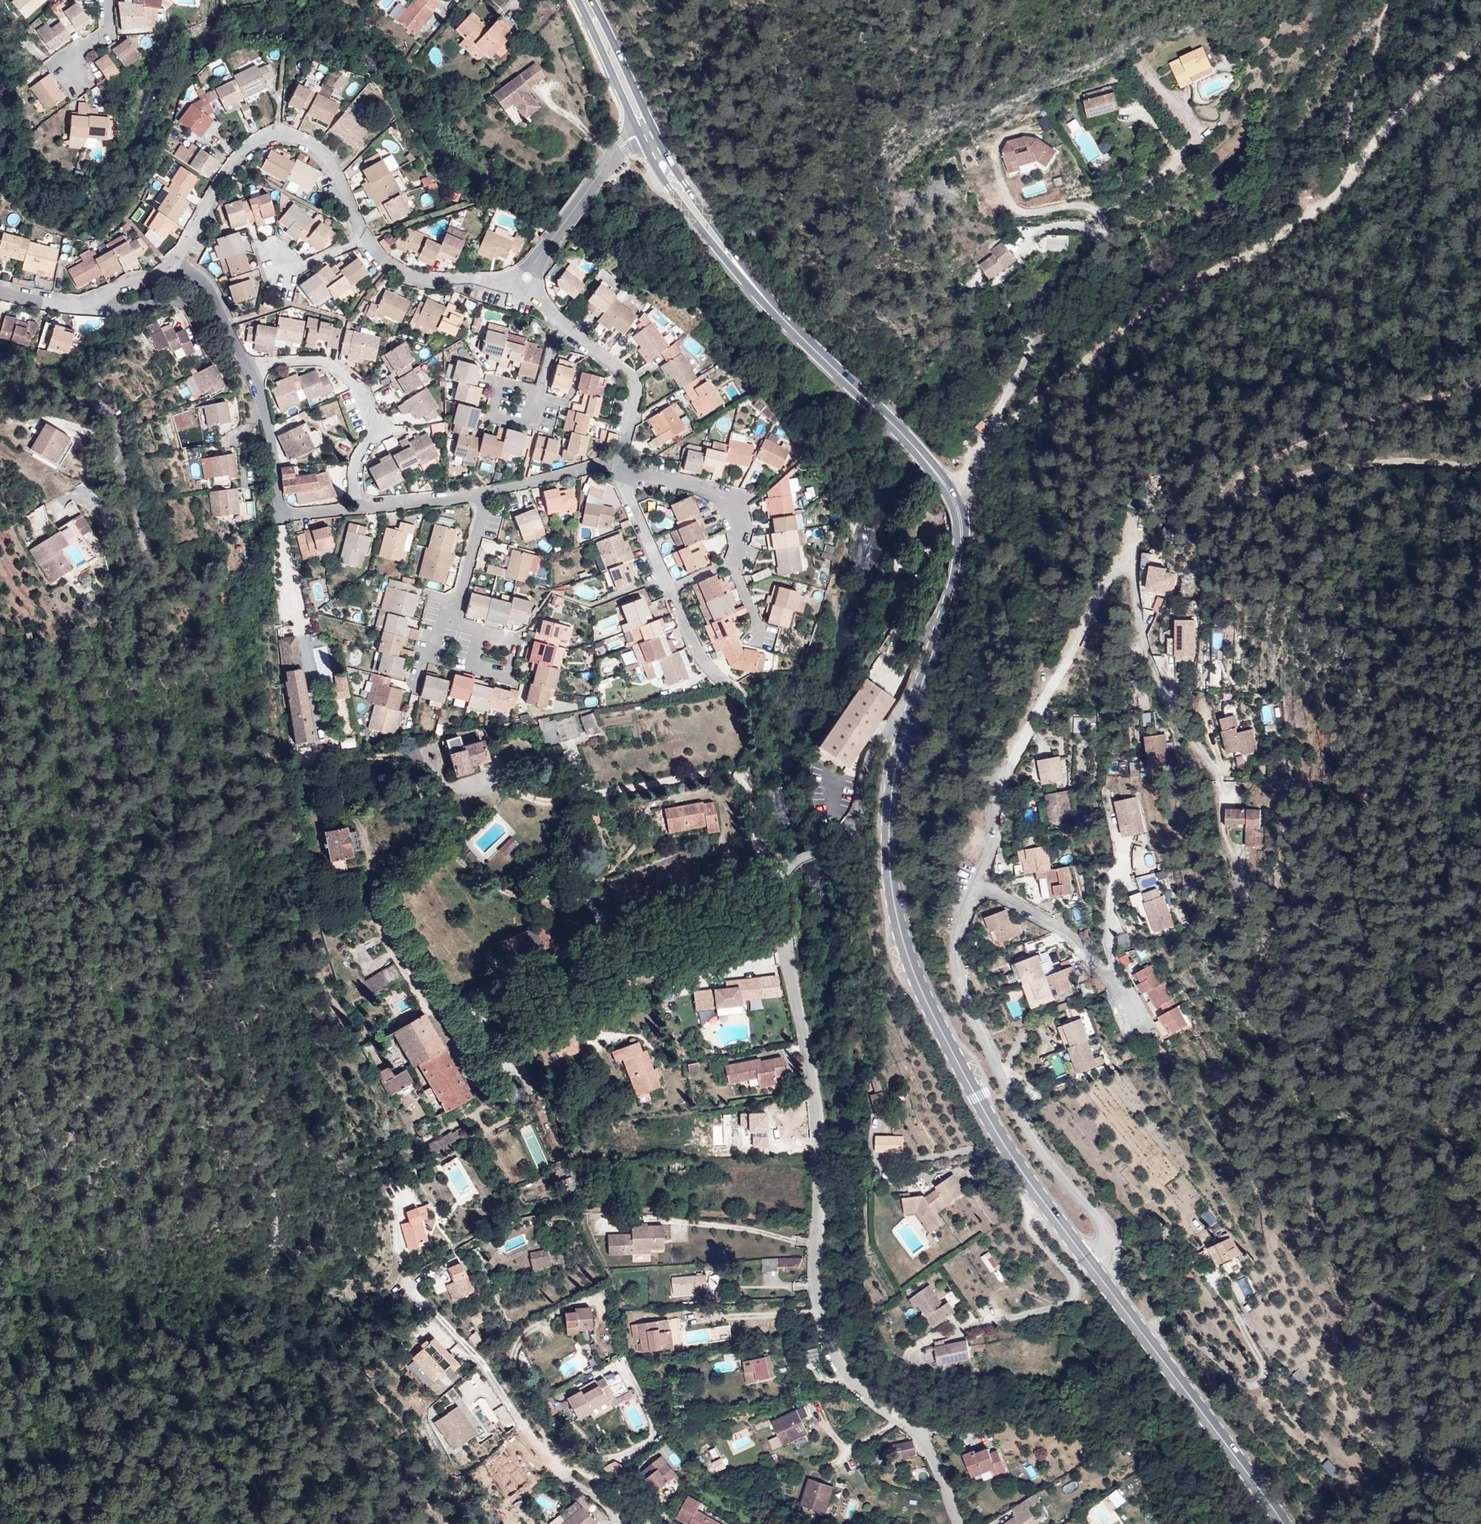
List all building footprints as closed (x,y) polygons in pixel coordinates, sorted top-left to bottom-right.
[(4,5),(16,19),(37,0),(10,0),(4,5)] [(51,18),(58,28),(78,13),(68,0),(64,0),(47,13),(51,18)] [(115,26),(121,26),(148,23),(146,3),(133,1),(133,0),(119,0),(120,18),(115,19),(115,26)] [(398,16),(417,31),(436,6),(435,0),(436,0),(410,0),(398,16)] [(485,49),(491,54),(517,25),(502,11),(490,24),(473,10),(458,26),(467,34),(462,39),(479,55),(485,49)] [(58,28),(51,18),(43,25),(39,19),(26,29),(42,49),(61,33),(58,28)] [(108,50),(105,45),(98,50),(101,55),(90,62),(101,79),(136,57),(124,40),(108,50)] [(1202,47),(1169,62),(1181,88),(1192,83),(1189,77),(1211,67),(1202,47)] [(547,71),(537,59),(529,65),(538,77),(547,71)] [(538,77),(529,65),(521,71),(530,84),(538,77)] [(247,68),(226,80),(237,102),(249,95),(247,93),(258,87),(257,86),(264,82),(257,68),(250,72),(247,68)] [(47,78),(41,69),(20,85),(38,110),(56,96),(44,80),(47,78)] [(527,86),(530,84),(521,71),(495,91),(505,105),(514,99),(518,95),(530,111),(540,103),(532,93),(527,86)] [(237,102),(226,80),(207,90),(218,111),(229,106),(237,102)] [(309,96),(314,88),(301,82),(297,90),(309,96)] [(536,91),(530,84),(527,86),(532,93),(536,91)] [(1081,94),(1088,118),(1118,110),(1111,86),(1081,94)] [(259,90),(258,87),(247,93),(249,95),(259,90)] [(294,108),(301,112),(309,96),(297,90),(290,87),(280,105),(292,112),(294,108)] [(198,96),(195,90),(188,93),(191,99),(198,96)] [(530,111),(518,95),(514,99),(526,114),(530,111)] [(301,112),(300,116),(310,122),(321,127),(332,108),(309,96),(301,112)] [(208,117),(199,99),(191,103),(193,105),(185,109),(174,125),(194,141),(206,124),(200,120),(208,117)] [(60,116),(60,137),(98,138),(99,119),(86,118),(86,111),(87,106),(79,105),(79,103),(67,102),(67,117),(60,116)] [(338,105),(332,111),(336,115),(342,109),(338,105)] [(229,106),(218,111),(221,117),(232,111),(229,106)] [(242,125),(247,122),(241,108),(235,112),(242,125)] [(360,133),(337,114),(323,131),(346,150),(360,133)] [(1038,120),(1043,132),(1053,128),(1047,115),(1038,120)] [(321,127),(310,122),(307,127),(318,133),(321,127)] [(1020,170),(1019,166),(1037,161),(1046,166),(1056,151),(1037,139),(1024,136),(1008,141),(1002,151),(1008,174),(1020,170)] [(174,148),(166,158),(174,163),(181,153),(174,148)] [(181,153),(174,163),(180,168),(188,158),(181,153)] [(180,168),(198,180),(209,165),(192,153),(188,158),(180,168)] [(268,153),(266,156),(280,164),(282,160),(268,153)] [(362,181),(365,185),(384,174),(374,154),(359,162),(363,169),(358,172),(362,181)] [(253,172),(276,185),(279,181),(286,167),(280,164),(266,156),(262,155),(253,172)] [(303,193),(308,183),(312,175),(288,163),(286,167),(279,181),(303,193)] [(167,184),(174,172),(166,166),(158,178),(167,184)] [(169,185),(164,193),(178,202),(191,184),(174,172),(167,184),(169,185)] [(396,194),(386,173),(384,174),(365,185),(359,189),(362,195),(366,194),(373,207),(395,195),(396,194)] [(1060,177),(1053,179),(1056,186),(1062,184),(1060,177)] [(164,193),(157,188),(150,200),(155,205),(164,193)] [(413,211),(405,192),(396,194),(395,195),(404,215),(413,211)] [(155,205),(150,215),(167,226),(182,205),(178,202),(164,193),(155,205)] [(395,195),(373,207),(377,215),(379,214),(383,212),(387,221),(388,222),(404,215),(395,195)] [(261,197),(241,204),(248,225),(249,228),(257,226),(255,220),(267,215),(261,197)] [(248,225),(241,204),(233,207),(232,204),(217,208),(223,227),(238,223),(240,227),(248,225)] [(167,226),(150,215),(147,221),(141,229),(158,242),(163,233),(167,235),(171,229),(167,226)] [(279,238),(287,244),(301,228),(286,215),(274,228),(282,234),(279,238)] [(141,229),(147,221),(143,217),(136,226),(141,229)] [(225,232),(240,227),(238,223),(223,227),(225,232)] [(292,241),(296,245),(299,242),(311,252),(323,237),(311,227),(306,232),(301,228),(292,241)] [(492,239),(479,234),(469,256),(485,262),(487,257),(496,260),(500,253),(506,256),(511,243),(505,241),(503,244),(492,239)] [(505,241),(511,243),(514,238),(507,235),(505,241)] [(24,242),(0,236),(0,258),(19,263),(23,245),(24,242)] [(228,236),(208,243),(210,250),(214,262),(217,262),(235,255),(228,236)] [(432,249),(428,261),(435,263),(437,256),(453,261),(459,244),(438,237),(432,249)] [(399,257),(400,255),(405,241),(397,238),(395,244),(390,242),(387,251),(392,252),(391,254),(399,257)] [(411,263),(424,268),(428,261),(432,249),(405,241),(400,255),(413,259),(411,263)] [(106,253),(116,272),(123,268),(125,271),(132,267),(129,261),(138,255),(131,243),(122,248),(120,245),(106,253)] [(19,263),(18,266),(46,274),(52,252),(23,245),(19,263)] [(106,253),(103,248),(95,252),(98,258),(106,253)] [(206,251),(210,264),(214,262),(210,250),(206,251)] [(574,260),(579,254),(574,251),(570,256),(574,260)] [(96,277),(99,281),(116,272),(106,253),(98,258),(89,263),(96,277)] [(86,259),(83,254),(74,259),(77,264),(86,259)] [(241,273),(235,255),(217,262),(221,273),(223,279),(241,273)] [(72,291),(96,277),(89,263),(86,259),(77,264),(62,273),(72,291)] [(336,265),(329,270),(333,274),(343,288),(360,275),(350,261),(339,270),(336,265)] [(214,262),(210,264),(213,275),(221,273),(217,262),(214,262)] [(963,299),(972,295),(970,291),(993,282),(986,262),(970,267),(973,274),(956,279),(963,299)] [(320,269),(309,278),(322,295),(327,302),(344,290),(343,288),(333,274),(328,278),(324,274),(320,269)] [(566,301),(577,287),(574,285),(577,281),(563,271),(553,285),(553,292),(566,301)] [(242,276),(220,283),(223,291),(220,292),(223,301),(226,309),(250,301),(242,276)] [(322,295),(309,278),(293,290),(305,307),(322,295)] [(13,287),(31,292),(32,285),(14,281),(13,287)] [(970,291),(972,295),(994,287),(993,282),(970,291)] [(607,301),(609,298),(592,286),(580,302),(590,309),(586,316),(592,320),(594,317),(607,301)] [(369,313),(394,325),(402,304),(378,294),(369,313)] [(256,307),(266,309),(269,302),(259,299),(256,307)] [(223,301),(218,303),(221,310),(226,309),(223,301)] [(617,335),(630,318),(607,301),(594,317),(610,329),(617,335)] [(408,324),(430,333),(431,331),(440,311),(421,302),(416,313),(413,311),(408,324)] [(449,309),(442,307),(440,311),(431,331),(448,339),(457,320),(447,316),(449,309)] [(413,311),(404,308),(399,320),(408,324),(413,311)] [(592,320),(591,320),(607,333),(610,329),(594,317),(592,320)] [(0,320),(0,342),(24,350),(31,327),(23,325),(22,327),(0,320)] [(302,329),(299,342),(310,345),(311,342),(319,344),(318,347),(328,350),(329,348),(332,333),(323,331),(323,329),(312,327),(312,324),(300,321),(298,328),(302,329)] [(501,334),(503,328),(483,323),(481,332),(500,337),(501,334)] [(627,338),(645,361),(655,354),(663,347),(645,324),(627,338)] [(40,326),(34,348),(63,356),(69,333),(40,326)] [(295,332),(270,328),(269,332),(266,350),(292,355),(295,332)] [(246,346),(266,350),(269,332),(249,329),(246,346)] [(154,332),(142,338),(150,354),(162,348),(165,354),(174,350),(178,359),(188,354),(177,332),(176,332),(168,336),(165,331),(155,336),(154,332)] [(500,337),(481,332),(476,354),(482,356),(487,357),(485,361),(493,363),(499,343),(500,337)] [(371,341),(338,334),(334,355),(341,358),(353,360),(366,363),(371,341)] [(519,348),(521,339),(501,334),(500,337),(499,343),(519,348)] [(695,376),(712,365),(701,356),(701,352),(680,334),(668,344),(693,377),(695,376)] [(493,363),(492,367),(501,369),(503,360),(508,362),(508,367),(513,369),(519,350),(519,348),(499,343),(493,363)] [(693,377),(668,344),(663,347),(655,354),(662,362),(658,364),(664,372),(668,377),(676,388),(677,387),(693,377)] [(246,351),(265,355),(266,350),(246,346),(246,351)] [(513,369),(512,374),(525,378),(527,371),(529,371),(533,354),(519,350),(513,369)] [(383,386),(403,374),(399,368),(402,365),(393,352),(374,364),(382,377),(379,380),(383,386)] [(353,360),(341,358),(339,364),(352,367),(353,360)] [(451,362),(446,382),(452,384),(468,389),(471,380),(469,379),(472,368),(451,362)] [(551,368),(567,371),(568,366),(552,362),(551,368)] [(660,375),(661,374),(664,372),(658,364),(654,367),(660,375)] [(912,373),(915,375),(918,379),(926,372),(920,365),(912,373)] [(205,368),(213,382),(217,379),(210,366),(205,368)] [(561,394),(567,371),(551,368),(549,367),(545,386),(553,388),(552,392),(561,394)] [(199,371),(185,378),(195,396),(201,392),(205,398),(218,391),(213,382),(205,368),(199,371)] [(568,392),(570,393),(577,395),(585,397),(588,387),(592,388),(594,389),(597,377),(573,371),(568,392)] [(416,388),(405,372),(403,374),(383,386),(388,393),(394,389),(400,398),(416,388)] [(298,396),(302,405),(326,394),(320,381),(313,385),(310,375),(293,382),(298,396)] [(699,382),(695,376),(693,377),(677,387),(687,402),(685,403),(692,412),(698,408),(703,413),(718,403),(708,389),(707,390),(700,381),(699,382)] [(293,382),(292,379),(273,387),(275,391),(267,395),(275,415),(293,408),(290,399),(298,396),(293,382)] [(466,406),(470,389),(468,389),(452,384),(447,400),(466,406)] [(430,411),(417,392),(392,407),(399,416),(403,415),(404,418),(409,425),(415,421),(427,414),(430,411)] [(588,418),(593,400),(589,398),(585,397),(577,395),(574,405),(567,404),(566,412),(583,417),(588,418)] [(673,404),(682,417),(687,414),(678,401),(673,404)] [(467,432),(472,411),(452,406),(447,426),(460,430),(467,432)] [(681,429),(665,406),(647,417),(657,433),(653,436),(647,440),(652,447),(681,429)] [(199,412),(202,426),(202,433),(225,429),(221,408),(199,412)] [(698,408),(692,412),(696,417),(703,413),(698,408)] [(566,412),(562,411),(556,431),(567,434),(578,437),(583,417),(566,412)] [(192,428),(202,426),(199,412),(189,413),(192,428)] [(431,420),(427,414),(415,421),(419,427),(431,420)] [(687,429),(693,425),(688,415),(682,418),(687,429)] [(583,438),(589,418),(588,418),(583,417),(578,437),(583,438)] [(647,417),(643,420),(653,436),(657,433),(647,417)] [(967,431),(974,436),(980,430),(974,424),(967,431)] [(460,430),(447,426),(445,434),(451,435),(447,456),(457,459),(470,462),(471,459),(472,454),(476,441),(459,437),(460,430)] [(64,441),(40,427),(25,452),(49,467),(64,441)] [(294,428),(272,438),(283,463),(319,450),(312,434),(299,439),(294,428)] [(430,441),(440,441),(439,430),(429,430),(430,441)] [(489,439),(477,436),(476,441),(472,454),(482,458),(493,460),(495,453),(500,432),(492,430),(489,439)] [(520,438),(500,432),(495,453),(514,459),(520,438)] [(538,434),(531,459),(550,463),(557,439),(538,434)] [(578,437),(567,434),(562,453),(578,457),(583,438),(578,437)] [(600,443),(610,445),(612,436),(603,434),(600,443)] [(725,436),(723,444),(736,448),(738,440),(725,436)] [(402,448),(412,467),(413,469),(429,460),(432,458),(420,438),(402,448)] [(785,451),(760,438),(751,457),(775,469),(785,451)] [(402,448),(401,444),(393,449),(397,456),(388,462),(395,476),(412,467),(402,448)] [(705,449),(721,453),(722,447),(707,444),(705,449)] [(721,453),(718,465),(740,471),(745,450),(723,444),(722,447),(721,453)] [(707,476),(715,478),(718,465),(721,453),(701,448),(700,452),(697,465),(709,467),(708,472),(707,476)] [(678,468),(696,472),(696,470),(697,465),(700,452),(682,449),(678,468)] [(472,454),(471,459),(480,462),(482,458),(472,454)] [(220,481),(228,480),(225,457),(203,460),(206,480),(220,478),(220,481)] [(386,463),(383,458),(372,463),(374,468),(386,463)] [(456,465),(468,468),(470,462),(457,459),(456,465)] [(413,469),(416,474),(432,465),(429,460),(413,469)] [(373,495),(396,483),(386,463),(374,468),(362,474),(373,495)] [(279,466),(282,495),(290,495),(292,507),(329,500),(323,488),(310,489),(309,479),(289,482),(286,465),(279,466)] [(787,515),(781,475),(762,492),(763,499),(766,518),(787,515)] [(310,489),(323,488),(321,478),(309,479),(310,489)] [(583,497),(598,501),(600,493),(585,489),(583,497)] [(560,507),(561,510),(569,509),(569,505),(571,505),(567,491),(559,493),(560,497),(554,498),(553,494),(552,490),(536,493),(540,511),(560,507)] [(231,502),(229,491),(202,495),(206,518),(233,515),(231,502)] [(667,504),(664,504),(672,522),(675,521),(678,527),(689,522),(694,519),(692,513),(689,514),(682,498),(667,504)] [(576,525),(591,529),(593,523),(605,527),(609,511),(581,505),(576,525)] [(522,511),(509,516),(520,545),(541,537),(528,506),(522,508),(522,511)] [(561,512),(561,510),(560,507),(540,511),(541,516),(561,512)] [(790,530),(787,515),(766,518),(768,534),(790,530)] [(73,519),(65,524),(75,539),(83,534),(73,519)] [(678,527),(672,529),(679,547),(696,540),(697,540),(692,529),(689,522),(678,527)] [(392,532),(401,534),(408,536),(410,528),(394,524),(392,532)] [(432,527),(426,551),(446,555),(452,532),(432,527)] [(697,540),(701,538),(696,527),(692,529),(697,540)] [(312,551),(326,548),(329,547),(324,528),(307,532),(306,531),(300,533),(307,559),(314,557),(312,551)] [(374,557),(394,562),(401,534),(381,529),(374,557)] [(794,545),(795,545),(793,532),(793,530),(790,530),(768,534),(767,534),(770,549),(772,548),(794,545)] [(335,564),(351,568),(355,552),(361,554),(365,539),(343,533),(335,564)] [(403,555),(408,536),(401,534),(397,553),(403,555)] [(767,534),(762,535),(764,550),(770,549),(767,534)] [(53,535),(24,553),(44,585),(65,572),(53,553),(61,548),(53,535)] [(625,562),(627,561),(624,553),(620,554),(616,544),(613,535),(590,544),(601,571),(621,564),(625,562)] [(679,547),(671,550),(681,571),(699,564),(693,550),(699,548),(696,540),(679,547)] [(620,542),(616,544),(620,554),(624,553),(620,542)] [(794,545),(772,548),(775,569),(776,574),(798,572),(794,545)] [(327,554),(326,548),(312,551),(314,557),(327,554)] [(450,563),(451,557),(446,555),(426,551),(423,550),(416,579),(441,585),(447,563),(450,563)] [(355,552),(351,568),(357,570),(361,554),(355,552)] [(512,582),(520,584),(527,557),(506,552),(500,579),(512,582)] [(816,554),(814,560),(814,561),(825,564),(827,558),(816,554)] [(621,564),(601,571),(609,591),(627,584),(623,576),(621,572),(626,571),(628,569),(625,562),(621,564)] [(1179,567),(1148,563),(1146,586),(1174,592),(1179,567)] [(491,577),(495,578),(497,571),(483,567),(480,574),(491,577)] [(700,603),(724,592),(719,582),(711,585),(708,576),(691,584),(700,603)] [(388,590),(403,594),(405,586),(402,585),(390,583),(388,590)] [(785,609),(797,613),(799,605),(792,603),(794,593),(773,587),(768,604),(785,609)] [(385,599),(388,590),(382,588),(379,597),(385,599)] [(467,588),(466,594),(479,597),(480,592),(467,588)] [(406,619),(412,596),(403,594),(388,590),(385,599),(384,606),(382,613),(383,613),(402,618),(406,619)] [(726,614),(729,613),(723,601),(727,599),(724,592),(700,603),(709,622),(722,615),(726,614)] [(481,621),(486,599),(466,594),(463,605),(460,616),(481,621)] [(526,603),(508,598),(506,604),(503,619),(521,624),(526,603)] [(506,604),(486,599),(481,621),(479,626),(488,628),(489,622),(501,626),(503,619),(506,604)] [(620,634),(636,628),(649,622),(646,615),(643,616),(640,609),(636,599),(617,607),(622,623),(617,626),(620,634)] [(768,604),(761,603),(759,612),(764,613),(761,622),(780,627),(785,609),(768,604)] [(375,612),(382,613),(384,606),(377,604),(375,612)] [(736,607),(737,615),(748,613),(747,605),(736,607)] [(401,639),(405,640),(408,630),(400,628),(402,618),(383,613),(378,634),(401,639)] [(722,615),(728,628),(731,627),(726,614),(722,615)] [(717,649),(732,642),(728,633),(730,632),(728,628),(722,615),(709,622),(705,623),(717,649)] [(1193,618),(1174,617),(1174,653),(1193,653),(1193,618)] [(656,636),(659,635),(656,627),(653,621),(649,622),(636,628),(641,642),(656,636)] [(553,648),(556,649),(558,641),(561,627),(541,622),(537,635),(535,635),(532,644),(553,648)] [(709,653),(717,649),(705,623),(697,627),(709,653)] [(571,630),(561,627),(558,641),(568,643),(571,630)] [(675,642),(677,647),(685,644),(681,632),(675,634),(677,641),(675,642)] [(378,634),(377,633),(372,653),(378,655),(391,658),(394,647),(399,648),(401,639),(378,634)] [(642,666),(655,660),(665,656),(659,643),(656,636),(641,642),(633,645),(642,666)] [(277,641),(281,674),(296,672),(292,639),(277,641)] [(665,656),(672,653),(667,640),(659,643),(665,656)] [(737,653),(732,642),(717,649),(725,666),(750,671),(753,652),(739,649),(737,653)] [(527,664),(531,665),(547,669),(553,648),(532,644),(527,664)] [(398,660),(407,662),(409,653),(397,651),(396,659),(398,660)] [(685,679),(674,652),(672,653),(665,656),(655,660),(666,686),(685,679)] [(333,653),(324,656),(325,666),(335,664),(333,653)] [(396,670),(398,660),(396,659),(391,658),(378,655),(376,662),(373,673),(399,679),(401,671),(396,670)] [(661,676),(655,660),(642,666),(638,667),(644,682),(661,676)] [(531,686),(551,692),(557,671),(547,669),(531,665),(530,672),(534,673),(531,686)] [(308,744),(297,672),(281,674),(283,688),(290,747),(308,744)] [(464,701),(470,681),(450,675),(445,696),(464,701)] [(367,706),(370,707),(392,712),(398,692),(383,688),(385,680),(370,676),(368,685),(372,685),(367,706)] [(440,703),(445,682),(425,677),(421,692),(419,697),(440,703)] [(886,700),(857,680),(812,749),(840,768),(886,700)] [(484,710),(486,705),(489,691),(478,688),(479,683),(470,681),(464,701),(464,705),(484,710)] [(363,705),(367,706),(372,685),(368,685),(363,705)] [(550,699),(552,692),(551,692),(531,686),(529,686),(525,704),(544,709),(547,698),(550,699)] [(511,706),(514,692),(512,691),(507,690),(506,693),(490,689),(489,691),(486,705),(502,709),(503,704),(511,706)] [(390,736),(395,714),(392,712),(370,707),(365,730),(390,736)] [(1051,712),(1040,711),(1036,723),(1050,724),(1051,712)] [(593,725),(590,712),(578,715),(581,728),(593,725)] [(558,725),(564,741),(579,736),(574,720),(558,725)] [(443,726),(436,725),(435,734),(441,736),(443,726)] [(1235,725),(1220,729),(1226,751),(1240,747),(1241,752),(1257,748),(1251,726),(1236,730),(1235,725)] [(1164,732),(1144,735),(1148,764),(1169,761),(1164,732)] [(456,733),(442,736),(447,753),(449,752),(460,749),(460,746),(457,733),(456,733)] [(460,749),(449,752),(454,772),(466,768),(464,763),(484,757),(479,741),(460,746),(460,749)] [(1037,758),(1042,782),(1063,778),(1059,754),(1037,758)] [(1072,815),(1068,791),(1067,788),(1044,793),(1048,819),(1072,815)] [(707,828),(720,826),(714,796),(664,807),(669,829),(705,822),(707,828)] [(1120,826),(1123,836),(1137,832),(1128,796),(1106,802),(1113,828),(1120,826)] [(1259,806),(1226,806),(1226,824),(1245,824),(1245,843),(1264,843),(1264,823),(1259,823),(1259,806)] [(333,868),(344,867),(342,855),(350,854),(349,851),(352,850),(357,849),(353,826),(343,827),(344,824),(322,828),(327,857),(330,856),(333,868)] [(1115,838),(1123,836),(1120,826),(1113,828),(1115,838)] [(506,840),(493,853),(499,860),(513,846),(506,840)] [(1047,843),(1017,848),(1019,859),(1022,859),(1024,871),(1051,866),(1047,843)] [(1067,863),(1051,866),(1034,870),(1036,876),(1038,876),(1042,896),(1072,890),(1067,863)] [(374,873),(379,883),(386,879),(382,869),(374,873)] [(1139,880),(1143,891),(1160,885),(1156,874),(1139,880)] [(1156,929),(1175,922),(1164,892),(1138,901),(1141,912),(1149,909),(1156,929)] [(984,916),(994,942),(1022,932),(1017,919),(1008,922),(1005,915),(1003,909),(984,916)] [(1017,919),(1014,911),(1005,915),(1008,922),(1017,919)] [(215,944),(218,952),(226,948),(223,941),(215,944)] [(1030,979),(1030,980),(1045,973),(1040,959),(1045,957),(1042,949),(1015,961),(1024,981),(1030,979)] [(1045,957),(1040,959),(1045,973),(1055,969),(1050,955),(1045,957)] [(1149,982),(1158,999),(1162,997),(1167,1005),(1177,999),(1151,956),(1139,963),(1144,972),(1138,976),(1143,985),(1149,982)] [(1132,967),(1138,976),(1144,972),(1139,963),(1132,967)] [(1045,973),(1030,980),(1036,995),(1052,988),(1055,996),(1072,989),(1065,973),(1070,971),(1067,964),(1055,969),(1045,973)] [(389,967),(358,984),(365,998),(397,981),(389,967)] [(726,992),(687,993),(688,1013),(714,1012),(742,1011),(742,1002),(754,1001),(753,981),(726,982),(726,992)] [(1138,988),(1151,1010),(1161,1004),(1158,999),(1149,982),(1143,985),(1138,988)] [(1177,999),(1167,1005),(1159,1011),(1164,1020),(1170,1017),(1175,1025),(1188,1017),(1177,999)] [(1065,1030),(1071,1043),(1086,1037),(1096,1033),(1086,1012),(1071,1019),(1074,1026),(1065,1030)] [(415,1059),(417,1062),(423,1059),(441,1050),(421,1013),(390,1028),(407,1062),(415,1059)] [(1170,1017),(1164,1020),(1169,1028),(1175,1025),(1170,1017)] [(1061,1023),(1065,1030),(1074,1026),(1071,1019),(1061,1023)] [(1094,1056),(1087,1040),(1086,1037),(1071,1043),(1068,1044),(1078,1069),(1102,1060),(1100,1054),(1094,1056)] [(572,1044),(550,1054),(554,1063),(576,1053),(572,1044)] [(632,1044),(606,1054),(606,1055),(609,1065),(617,1062),(630,1097),(656,1087),(650,1072),(648,1072),(640,1053),(636,1055),(632,1044)] [(417,1062),(430,1087),(454,1074),(441,1050),(423,1059),(417,1062)] [(1058,1079),(1070,1074),(1062,1053),(1050,1057),(1058,1079)] [(762,1065),(761,1059),(760,1055),(727,1062),(731,1084),(756,1080),(759,1087),(777,1085),(775,1074),(785,1072),(782,1054),(771,1057),(772,1062),(762,1065)] [(386,1066),(378,1069),(383,1079),(381,1080),(388,1094),(410,1082),(403,1069),(392,1075),(390,1071),(386,1066)] [(454,1074),(430,1087),(444,1113),(468,1101),(454,1074)] [(868,1114),(879,1111),(874,1092),(863,1095),(868,1114)] [(738,1116),(738,1117),(740,1128),(753,1126),(751,1114),(738,1116)] [(455,1142),(463,1137),(457,1129),(451,1132),(455,1142)] [(895,1152),(895,1137),(869,1136),(869,1151),(895,1152)] [(409,1153),(416,1165),(425,1159),(419,1149),(409,1153)] [(674,1173),(688,1173),(687,1160),(672,1161),(674,1173)] [(953,1174),(934,1190),(928,1195),(904,1198),(905,1214),(917,1213),(932,1233),(944,1223),(937,1214),(947,1205),(966,1189),(953,1174)] [(420,1208),(401,1214),(404,1226),(398,1227),(403,1253),(422,1243),(416,1224),(425,1221),(420,1208)] [(664,1227),(629,1226),(629,1236),(608,1235),(608,1256),(651,1256),(651,1252),(664,1252),(664,1227)] [(1213,1242),(1202,1249),(1205,1255),(1217,1248),(1213,1242)] [(1219,1251),(1223,1258),(1231,1253),(1232,1253),(1228,1247),(1219,1251)] [(1217,1248),(1205,1255),(1211,1265),(1223,1258),(1219,1251),(1217,1248)] [(532,1254),(530,1255),(533,1275),(552,1271),(548,1251),(532,1254)] [(997,1268),(986,1253),(977,1260),(988,1275),(997,1268)] [(777,1259),(762,1260),(762,1274),(777,1274),(777,1268),(777,1259)] [(445,1266),(448,1279),(459,1276),(461,1275),(458,1263),(445,1266)] [(459,1276),(464,1293),(469,1292),(465,1275),(461,1275),(459,1276)] [(448,1297),(464,1293),(459,1276),(448,1279),(444,1281),(448,1297)] [(1247,1296),(1255,1291),(1247,1276),(1238,1281),(1247,1296)] [(708,1277),(672,1277),(671,1277),(671,1297),(673,1297),(691,1297),(691,1291),(707,1291),(708,1277)] [(914,1303),(921,1311),(929,1322),(934,1320),(942,1330),(958,1319),(951,1309),(947,1312),(932,1291),(914,1303)] [(917,1315),(921,1311),(914,1303),(910,1306),(917,1315)] [(556,1323),(565,1342),(577,1338),(575,1333),(588,1327),(579,1308),(567,1314),(568,1318),(556,1323)] [(472,1318),(477,1326),(484,1322),(479,1313),(472,1318)] [(934,1320),(929,1322),(937,1334),(942,1330),(934,1320)] [(649,1361),(677,1358),(677,1340),(668,1342),(667,1337),(655,1338),(653,1330),(645,1331),(649,1361)] [(438,1341),(433,1345),(456,1368),(459,1372),(460,1372),(464,1369),(438,1341)] [(970,1344),(938,1350),(941,1368),(974,1361),(970,1344)] [(433,1345),(415,1361),(439,1385),(456,1368),(433,1346),(433,1345)] [(760,1378),(775,1375),(770,1355),(757,1358),(760,1378)] [(759,1371),(757,1358),(747,1360),(750,1373),(759,1371)] [(605,1382),(613,1398),(615,1400),(628,1393),(618,1375),(605,1382)] [(565,1399),(566,1400),(577,1422),(591,1414),(592,1416),(609,1408),(605,1402),(613,1398),(603,1379),(595,1383),(597,1387),(581,1396),(580,1394),(579,1392),(565,1399)] [(679,1381),(666,1384),(668,1394),(669,1394),(682,1390),(679,1381)] [(478,1429),(457,1404),(434,1422),(455,1448),(478,1429)] [(804,1408),(772,1422),(782,1445),(807,1434),(802,1422),(809,1419),(804,1408)] [(902,1453),(917,1451),(914,1438),(893,1441),(894,1448),(902,1447),(902,1453)] [(993,1441),(972,1450),(976,1457),(970,1460),(981,1484),(999,1475),(990,1455),(998,1452),(993,1441)] [(655,1492),(679,1479),(666,1456),(643,1469),(655,1492)] [(833,1486),(808,1479),(801,1506),(826,1513),(833,1487),(833,1486)] [(1119,1506),(1127,1501),(1118,1490),(1111,1496),(1119,1506)] [(689,1493),(686,1498),(701,1505),(703,1501),(689,1493)] [(674,1521),(679,1523),(722,1523),(698,1511),(701,1505),(686,1498),(674,1521)] [(589,1511),(585,1506),(564,1523),(574,1523),(589,1511)] [(1029,1508),(1014,1515),(1017,1522),(1012,1523),(1036,1523),(1029,1508)] [(589,1511),(574,1523),(599,1523),(589,1511)]
